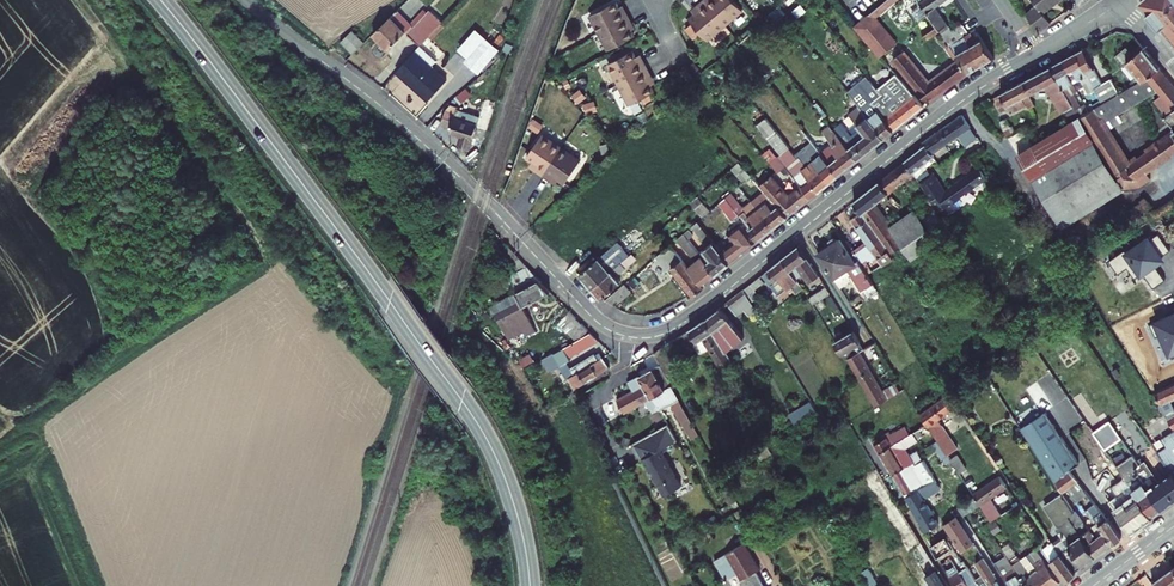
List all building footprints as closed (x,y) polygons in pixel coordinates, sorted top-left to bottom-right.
[(630,15),(626,7),(621,9),(616,0),(608,0),(589,9),(599,30),(630,15)] [(731,27),(748,12),(738,0),(710,0),(709,1),(731,27)] [(897,43),(876,18),(897,0),(886,0),(854,26),(881,57),(897,43)] [(919,2),(933,21),(940,31),(951,45),(964,37),(968,34),(962,24),(952,31),(935,7),(945,0),(923,0),(919,2)] [(1037,5),(1026,14),(1038,32),(1051,23),(1043,12),(1059,0),(1033,0),(1037,5)] [(1141,3),(1150,13),(1149,14),(1160,28),(1161,27),(1173,42),(1173,0),(1144,0),(1141,3)] [(731,27),(709,1),(702,7),(705,11),(695,20),(713,42),(731,27)] [(406,32),(420,45),(443,21),(431,10),(425,16),(422,13),(411,24),(397,10),(374,33),(389,48),(406,32)] [(630,15),(599,30),(609,51),(635,39),(629,26),(634,24),(630,15)] [(940,31),(933,21),(921,30),(928,40),(940,31)] [(353,31),(341,42),(352,53),(363,42),(353,31)] [(982,65),(994,58),(982,39),(975,44),(969,33),(968,34),(964,37),(982,65)] [(956,54),(969,72),(982,65),(964,37),(951,45),(956,54)] [(479,72),(499,50),(485,38),(466,61),(479,72)] [(429,100),(447,80),(432,66),(437,61),(420,45),(397,72),(429,100)] [(928,102),(969,72),(956,54),(951,45),(946,48),(955,62),(929,81),(904,51),(893,60),(928,102)] [(1123,66),(1127,62),(1142,81),(1146,77),(1159,68),(1143,48),(1134,56),(1126,47),(1115,56),(1123,66)] [(1102,83),(1084,49),(1076,53),(1095,88),(1102,83)] [(620,83),(650,69),(646,60),(641,62),(636,50),(610,62),(620,83)] [(1087,92),(1095,88),(1076,53),(1064,60),(1070,71),(1067,73),(1073,84),(1081,79),(1087,92)] [(1090,112),(1085,105),(1081,107),(1073,94),(1078,92),(1073,84),(1067,73),(1070,71),(1064,60),(1051,67),(1073,106),(1080,118),(1090,112)] [(1024,81),(1030,93),(1047,85),(1062,112),(1063,111),(1073,106),(1051,67),(1024,81)] [(1159,68),(1146,77),(1157,90),(1161,95),(1155,100),(1161,108),(1168,103),(1173,110),(1167,115),(1164,117),(1173,129),(1173,87),(1159,68)] [(650,69),(620,83),(630,104),(655,92),(650,80),(654,77),(650,69)] [(872,102),(893,131),(923,106),(896,74),(877,89),(881,94),(872,102)] [(859,106),(885,138),(893,131),(872,102),(881,94),(877,89),(866,76),(848,91),(859,106)] [(1149,94),(1155,100),(1161,95),(1157,90),(1146,77),(1142,81),(1139,82),(1149,94)] [(1119,94),(1110,79),(1102,83),(1095,88),(1096,90),(1103,104),(1119,94)] [(1024,81),(994,97),(1001,111),(1008,107),(1011,113),(1026,105),(1028,109),(1035,105),(1029,94),(1030,93),(1024,81)] [(1094,141),(1109,132),(1108,130),(1103,121),(1119,112),(1149,94),(1139,82),(1119,94),(1103,104),(1094,110),(1090,112),(1080,118),(1094,141)] [(1168,103),(1161,108),(1167,115),(1173,110),(1168,103)] [(458,109),(449,106),(445,115),(444,119),(454,122),(453,124),(465,128),(463,135),(473,139),(479,118),(457,111),(458,109)] [(842,122),(833,129),(858,159),(885,138),(859,106),(849,115),(861,129),(853,136),(842,122)] [(1063,111),(1070,124),(1080,118),(1073,106),(1063,111)] [(1103,121),(1108,130),(1124,121),(1119,112),(1103,121)] [(941,129),(950,141),(957,136),(970,127),(962,115),(941,129)] [(811,198),(829,183),(812,162),(807,166),(799,156),(791,146),(790,147),(784,140),(766,118),(757,124),(781,154),(778,156),(770,162),(778,172),(786,166),(802,187),(811,198)] [(1015,132),(1015,131),(1013,125),(1010,126),(1007,118),(1001,120),(1006,136),(1008,135),(1015,132)] [(1070,124),(1064,128),(1108,200),(1125,190),(1124,188),(1115,174),(1111,168),(1100,150),(1094,141),(1080,118),(1070,124)] [(839,175),(858,159),(833,129),(830,126),(823,131),(833,144),(821,153),(839,175)] [(957,136),(965,147),(978,138),(970,127),(957,136)] [(812,162),(829,183),(839,175),(821,153),(802,128),(794,135),(806,151),(807,150),(815,159),(812,162)] [(1062,228),(1108,200),(1064,128),(1018,155),(1062,228)] [(925,145),(931,154),(950,141),(941,129),(923,142),(925,145)] [(542,172),(562,145),(543,131),(526,155),(537,163),(534,167),(542,172)] [(1094,141),(1100,150),(1115,140),(1109,132),(1094,141)] [(1146,152),(1156,166),(1173,153),(1173,133),(1146,152)] [(791,146),(799,156),(802,154),(795,144),(796,143),(790,136),(784,140),(790,147),(791,146)] [(1100,150),(1111,168),(1126,158),(1115,140),(1100,150)] [(562,145),(542,172),(550,178),(553,174),(564,181),(581,159),(562,145)] [(931,154),(925,145),(904,162),(913,172),(914,172),(917,176),(923,172),(922,170),(925,167),(923,164),(933,156),(931,154)] [(763,154),(770,162),(778,156),(771,147),(763,154)] [(1146,152),(1138,158),(1147,172),(1156,166),(1146,152)] [(1111,168),(1115,174),(1129,164),(1126,158),(1111,168)] [(1115,174),(1124,188),(1138,188),(1150,179),(1146,173),(1147,172),(1138,158),(1129,164),(1115,174)] [(739,161),(732,168),(743,181),(751,175),(739,161)] [(888,175),(897,186),(898,186),(912,174),(913,173),(913,172),(904,162),(888,175)] [(980,167),(945,190),(933,172),(930,174),(925,167),(922,170),(923,172),(917,176),(930,199),(938,212),(987,179),(980,167)] [(912,174),(898,186),(905,195),(919,183),(912,174)] [(897,186),(888,175),(880,181),(889,193),(897,186)] [(788,216),(811,198),(802,187),(789,197),(770,176),(760,185),(765,191),(778,205),(788,216)] [(889,193),(880,181),(854,202),(861,212),(891,255),(904,247),(889,226),(873,205),(889,193)] [(752,201),(774,228),(788,216),(778,205),(765,191),(752,201)] [(759,240),(774,228),(752,201),(743,208),(731,192),(726,197),(740,215),(759,240)] [(698,197),(693,201),(699,209),(697,210),(703,216),(710,210),(698,197)] [(726,197),(719,202),(733,221),(740,215),(726,197)] [(923,203),(930,214),(935,210),(930,199),(923,203)] [(913,260),(938,242),(930,230),(922,219),(915,208),(889,226),(904,247),(913,260)] [(930,214),(922,219),(930,230),(942,222),(935,211),(935,210),(930,214)] [(859,260),(864,269),(868,266),(865,262),(871,258),(872,260),(877,256),(883,265),(894,258),(891,255),(861,212),(851,219),(868,243),(855,253),(859,260)] [(708,246),(700,253),(716,274),(730,263),(722,252),(714,242),(698,221),(692,226),(708,246)] [(734,243),(722,252),(730,263),(755,243),(741,225),(728,235),(734,243)] [(689,239),(693,235),(688,229),(684,233),(689,239)] [(701,286),(702,286),(716,274),(700,253),(689,239),(684,233),(677,239),(696,261),(688,268),(701,286)] [(1173,254),(1162,237),(1153,244),(1152,242),(1131,256),(1129,253),(1112,264),(1121,277),(1130,271),(1137,282),(1146,277),(1156,292),(1168,284),(1158,269),(1156,266),(1164,261),(1173,254)] [(867,297),(877,290),(868,274),(864,269),(859,260),(855,263),(840,239),(838,241),(833,238),(829,240),(830,246),(818,254),(833,277),(848,268),(852,274),(867,297)] [(629,247),(623,239),(586,270),(597,284),(618,267),(612,260),(629,247)] [(670,245),(656,257),(667,272),(672,268),(694,296),(704,288),(702,286),(701,286),(688,268),(670,245)] [(783,258),(797,279),(803,274),(809,283),(819,276),(800,245),(783,258)] [(520,258),(509,246),(505,249),(516,261),(520,258)] [(644,257),(638,250),(618,267),(597,284),(607,295),(627,278),(623,274),(644,257)] [(509,277),(517,292),(485,308),(487,311),(488,310),(492,316),(496,314),(508,339),(524,331),(534,325),(524,306),(550,292),(520,258),(516,261),(512,264),(519,272),(509,277)] [(793,289),(799,284),(797,279),(783,258),(762,275),(781,298),(793,289)] [(848,268),(833,277),(841,288),(849,283),(850,280),(851,277),(850,275),(852,274),(848,268)] [(744,289),(751,302),(759,296),(754,290),(763,283),(759,277),(744,289)] [(629,281),(618,291),(624,299),(636,289),(629,281)] [(799,284),(793,289),(796,293),(803,288),(799,284)] [(809,298),(812,303),(830,293),(826,286),(808,297),(809,298)] [(744,289),(727,302),(736,313),(743,308),(749,315),(756,310),(751,302),(744,289)] [(837,303),(830,293),(812,303),(819,314),(837,303)] [(727,351),(742,339),(729,318),(720,307),(706,318),(727,351)] [(588,330),(570,312),(559,323),(576,341),(580,338),(588,330)] [(1150,323),(1156,336),(1162,333),(1172,357),(1173,357),(1173,313),(1150,323)] [(722,369),(733,362),(727,351),(706,318),(682,335),(689,346),(694,344),(700,353),(710,348),(722,369)] [(729,318),(742,339),(744,337),(729,318)] [(534,325),(524,331),(526,335),(536,330),(534,325)] [(865,348),(853,331),(835,341),(846,360),(848,358),(859,351),(865,348)] [(575,389),(610,368),(600,352),(596,355),(595,353),(571,368),(568,362),(571,360),(569,357),(599,341),(591,333),(554,354),(553,353),(542,359),(549,372),(560,366),(567,379),(568,378),(575,389)] [(511,347),(506,339),(502,341),(507,349),(511,347)] [(660,365),(667,376),(676,370),(663,347),(654,353),(660,365)] [(848,358),(875,405),(887,398),(882,391),(859,351),(848,358)] [(690,438),(698,433),(667,376),(660,365),(640,375),(652,397),(653,396),(658,405),(660,409),(672,402),(674,409),(690,438)] [(652,397),(640,375),(629,382),(633,391),(617,400),(625,413),(646,401),(650,409),(658,405),(653,396),(652,397)] [(890,396),(900,391),(895,383),(886,389),(890,396)] [(1167,418),(1173,414),(1173,406),(1171,399),(1173,398),(1173,383),(1154,391),(1161,403),(1159,404),(1167,418)] [(954,390),(949,394),(957,405),(963,401),(954,390)] [(938,440),(948,455),(958,448),(939,419),(957,405),(949,394),(921,414),(927,425),(932,432),(938,440)] [(811,402),(791,414),(796,422),(817,410),(811,402)] [(660,409),(658,405),(650,409),(653,413),(660,409)] [(1021,427),(1055,481),(1070,470),(1080,464),(1046,412),(1021,427)] [(1110,421),(1094,432),(1106,449),(1122,438),(1110,421)] [(643,459),(644,461),(663,451),(661,448),(677,439),(668,423),(632,444),(641,460),(643,459)] [(893,475),(906,496),(935,479),(918,452),(911,456),(906,448),(932,432),(927,425),(910,435),(892,445),(906,468),(893,475)] [(892,445),(910,435),(905,426),(891,434),(889,432),(881,437),(883,440),(878,442),(875,444),(893,475),(906,468),(892,445)] [(1162,439),(1167,447),(1157,453),(1171,473),(1173,477),(1173,431),(1162,439)] [(943,458),(948,455),(938,440),(932,444),(942,459),(943,458)] [(1143,464),(1144,463),(1150,459),(1142,448),(1133,455),(1137,461),(1139,459),(1143,464)] [(676,474),(663,451),(644,461),(664,496),(681,486),(675,474),(676,474)] [(947,464),(951,461),(951,460),(948,455),(943,458),(947,464)] [(951,461),(960,474),(967,469),(957,455),(951,460),(951,461)] [(1163,478),(1158,482),(1144,463),(1143,464),(1139,459),(1137,461),(1133,455),(1125,461),(1132,471),(1135,469),(1163,509),(1173,501),(1173,494),(1163,478)] [(1163,509),(1135,469),(1132,471),(1125,461),(1117,466),(1124,477),(1128,482),(1137,496),(1152,517),(1163,509)] [(1070,470),(1055,481),(1062,493),(1067,490),(1078,481),(1070,470)] [(1163,478),(1173,494),(1173,477),(1171,473),(1163,478)] [(980,504),(991,521),(1001,515),(990,498),(1007,486),(1000,476),(974,494),(975,496),(980,504)] [(1128,482),(1124,477),(1111,487),(1117,495),(1109,502),(1132,532),(1152,517),(1137,496),(1128,482)] [(935,479),(906,496),(927,532),(939,524),(924,498),(941,488),(935,479)] [(1077,501),(1087,493),(1078,481),(1067,490),(1077,501)] [(1062,493),(1045,505),(1060,526),(1058,527),(1065,537),(1054,545),(1075,572),(1096,556),(1068,516),(1074,512),(1062,493)] [(975,496),(970,500),(975,508),(980,504),(975,496)] [(975,508),(970,500),(959,508),(964,515),(975,508)] [(1095,504),(1089,509),(1095,517),(1101,512),(1095,504)] [(1089,509),(1086,511),(1094,522),(1096,521),(1098,523),(1113,544),(1121,538),(1108,518),(1107,519),(1101,512),(1095,517),(1089,509)] [(1088,530),(1075,511),(1074,512),(1068,516),(1096,556),(1113,544),(1098,523),(1088,530)] [(962,551),(974,543),(956,516),(945,524),(951,533),(953,536),(962,551)] [(930,547),(937,558),(952,548),(947,540),(945,537),(930,547)] [(745,542),(715,560),(727,580),(739,573),(742,579),(757,571),(761,568),(745,542)] [(1052,542),(1042,550),(1066,581),(1076,573),(1075,572),(1054,545),(1052,542)] [(922,577),(925,575),(929,573),(920,560),(928,555),(922,544),(907,553),(922,577)] [(1022,580),(1024,579),(1030,585),(1054,585),(1061,581),(1036,549),(1020,560),(1013,565),(1022,580)] [(928,555),(920,560),(929,573),(925,575),(932,585),(948,585),(928,555)] [(968,585),(974,585),(978,584),(977,582),(975,579),(967,566),(965,568),(957,555),(951,559),(959,572),(968,585)] [(995,563),(1010,585),(1030,585),(1024,579),(1022,580),(1013,565),(1009,560),(1006,555),(995,563)] [(1017,555),(1009,560),(1013,565),(1020,560),(1017,555)] [(985,557),(982,559),(980,561),(977,557),(973,560),(982,574),(984,578),(977,582),(978,584),(980,585),(1003,585),(985,557)] [(1173,568),(1153,583),(1155,585),(1173,585),(1173,568)] [(870,570),(863,574),(869,585),(876,580),(870,570)] [(743,585),(749,585),(761,579),(757,571),(742,579),(740,581),(743,585)] [(955,585),(968,585),(959,572),(950,578),(955,585)] [(982,574),(975,579),(977,582),(984,578),(982,574)]
